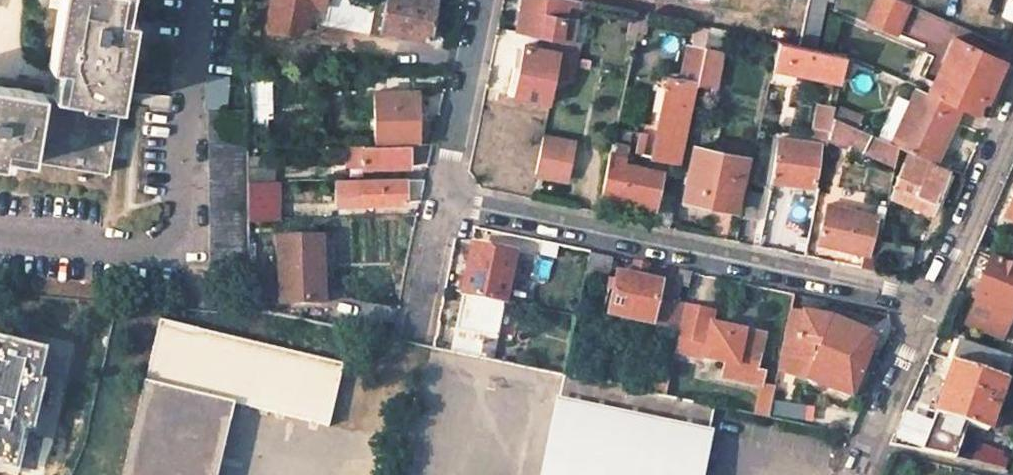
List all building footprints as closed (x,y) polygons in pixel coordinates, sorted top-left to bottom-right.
[(49,63),(57,64),(52,93),(0,85),(0,162),(3,163),(5,154),(108,172),(112,148),(133,19),(126,17),(129,0),(59,0),(49,63)] [(313,0),(270,0),(265,24),(294,30),(308,20),(312,4),(313,0)] [(379,30),(427,39),(434,0),(384,0),(379,30)] [(516,27),(564,38),(568,19),(564,18),(568,0),(522,0),(516,27)] [(782,41),(798,44),(807,0),(790,0),(782,41)] [(798,44),(814,47),(824,0),(807,0),(798,44)] [(868,20),(899,35),(913,5),(903,0),(877,0),(868,20)] [(574,20),(568,19),(564,38),(571,40),(574,20)] [(696,84),(716,88),(725,38),(707,34),(697,84),(696,84)] [(951,66),(937,96),(964,109),(972,112),(977,102),(982,105),(991,84),(1002,62),(962,42),(951,38),(941,61),(951,66)] [(782,41),(778,40),(773,63),(840,78),(845,54),(814,47),(798,44),(782,41)] [(559,51),(524,44),(515,93),(549,101),(559,51)] [(927,92),(937,96),(951,66),(941,61),(927,92)] [(697,84),(669,78),(652,156),(680,162),(696,84),(697,84)] [(927,92),(918,88),(893,144),(896,145),(933,162),(943,140),(952,120),(958,123),(964,109),(937,96),(927,92)] [(416,91),(372,92),(373,140),(417,138),(416,91)] [(862,116),(842,108),(837,119),(857,128),(862,116)] [(235,111),(207,112),(207,263),(236,262),(235,111)] [(245,111),(235,111),(236,262),(246,262),(246,217),(246,180),(245,166),(245,111)] [(837,119),(832,117),(828,132),(892,162),(896,145),(893,144),(857,128),(837,119)] [(574,141),(544,135),(536,171),(567,178),(574,141)] [(818,142),(777,136),(771,181),(813,186),(818,142)] [(631,145),(613,141),(602,196),(654,207),(662,174),(627,165),(631,145)] [(408,143),(362,144),(363,165),(408,165),(408,143)] [(744,158),(694,147),(683,196),(733,208),(744,158)] [(945,171),(904,155),(888,193),(930,211),(945,171)] [(269,165),(245,166),(246,180),(269,180),(269,165)] [(945,171),(930,211),(935,213),(936,210),(950,175),(945,171)] [(403,178),(348,179),(348,202),(404,201),(403,178)] [(269,180),(246,180),(246,217),(279,217),(278,180),(269,180)] [(744,192),(739,218),(754,222),(760,195),(744,192)] [(1004,218),(1012,222),(1012,197),(1004,218)] [(882,215),(825,204),(817,241),(862,251),(858,267),(872,270),(875,255),(877,245),(868,244),(872,225),(880,228),(882,215)] [(322,237),(278,238),(280,302),(316,301),(316,276),(323,275),(322,237)] [(911,246),(878,238),(877,245),(875,255),(908,262),(911,246)] [(513,251),(472,244),(450,349),(492,358),(513,251)] [(606,277),(611,255),(589,250),(583,279),(603,283),(604,276),(606,277)] [(990,256),(981,275),(972,296),(976,297),(1007,310),(1005,315),(1011,318),(1012,313),(1012,265),(1012,266),(990,256)] [(678,286),(615,272),(607,313),(678,329),(684,305),(674,302),(678,286)] [(1007,310),(976,297),(967,321),(1003,337),(1011,318),(1005,315),(1007,310)] [(755,372),(762,334),(742,330),(741,331),(710,324),(712,311),(684,305),(678,329),(676,339),(704,345),(701,357),(724,362),(720,378),(760,387),(761,385),(763,374),(755,372)] [(829,317),(788,308),(777,367),(849,397),(873,341),(868,333),(829,317)] [(232,402),(327,424),(342,361),(157,318),(119,474),(215,474),(232,402)] [(673,351),(701,357),(704,345),(676,339),(673,351)] [(1008,358),(955,339),(949,358),(1003,377),(1008,358)] [(0,345),(0,461),(12,464),(20,429),(27,430),(38,383),(31,382),(39,354),(0,345)] [(1003,377),(949,358),(941,381),(919,448),(1005,467),(1012,454),(963,429),(966,423),(987,430),(1003,377)] [(713,406),(647,392),(615,385),(562,373),(541,474),(699,474),(713,406)] [(649,381),(617,374),(615,385),(647,392),(649,381)] [(773,387),(761,385),(760,387),(754,415),(767,418),(773,387)]
